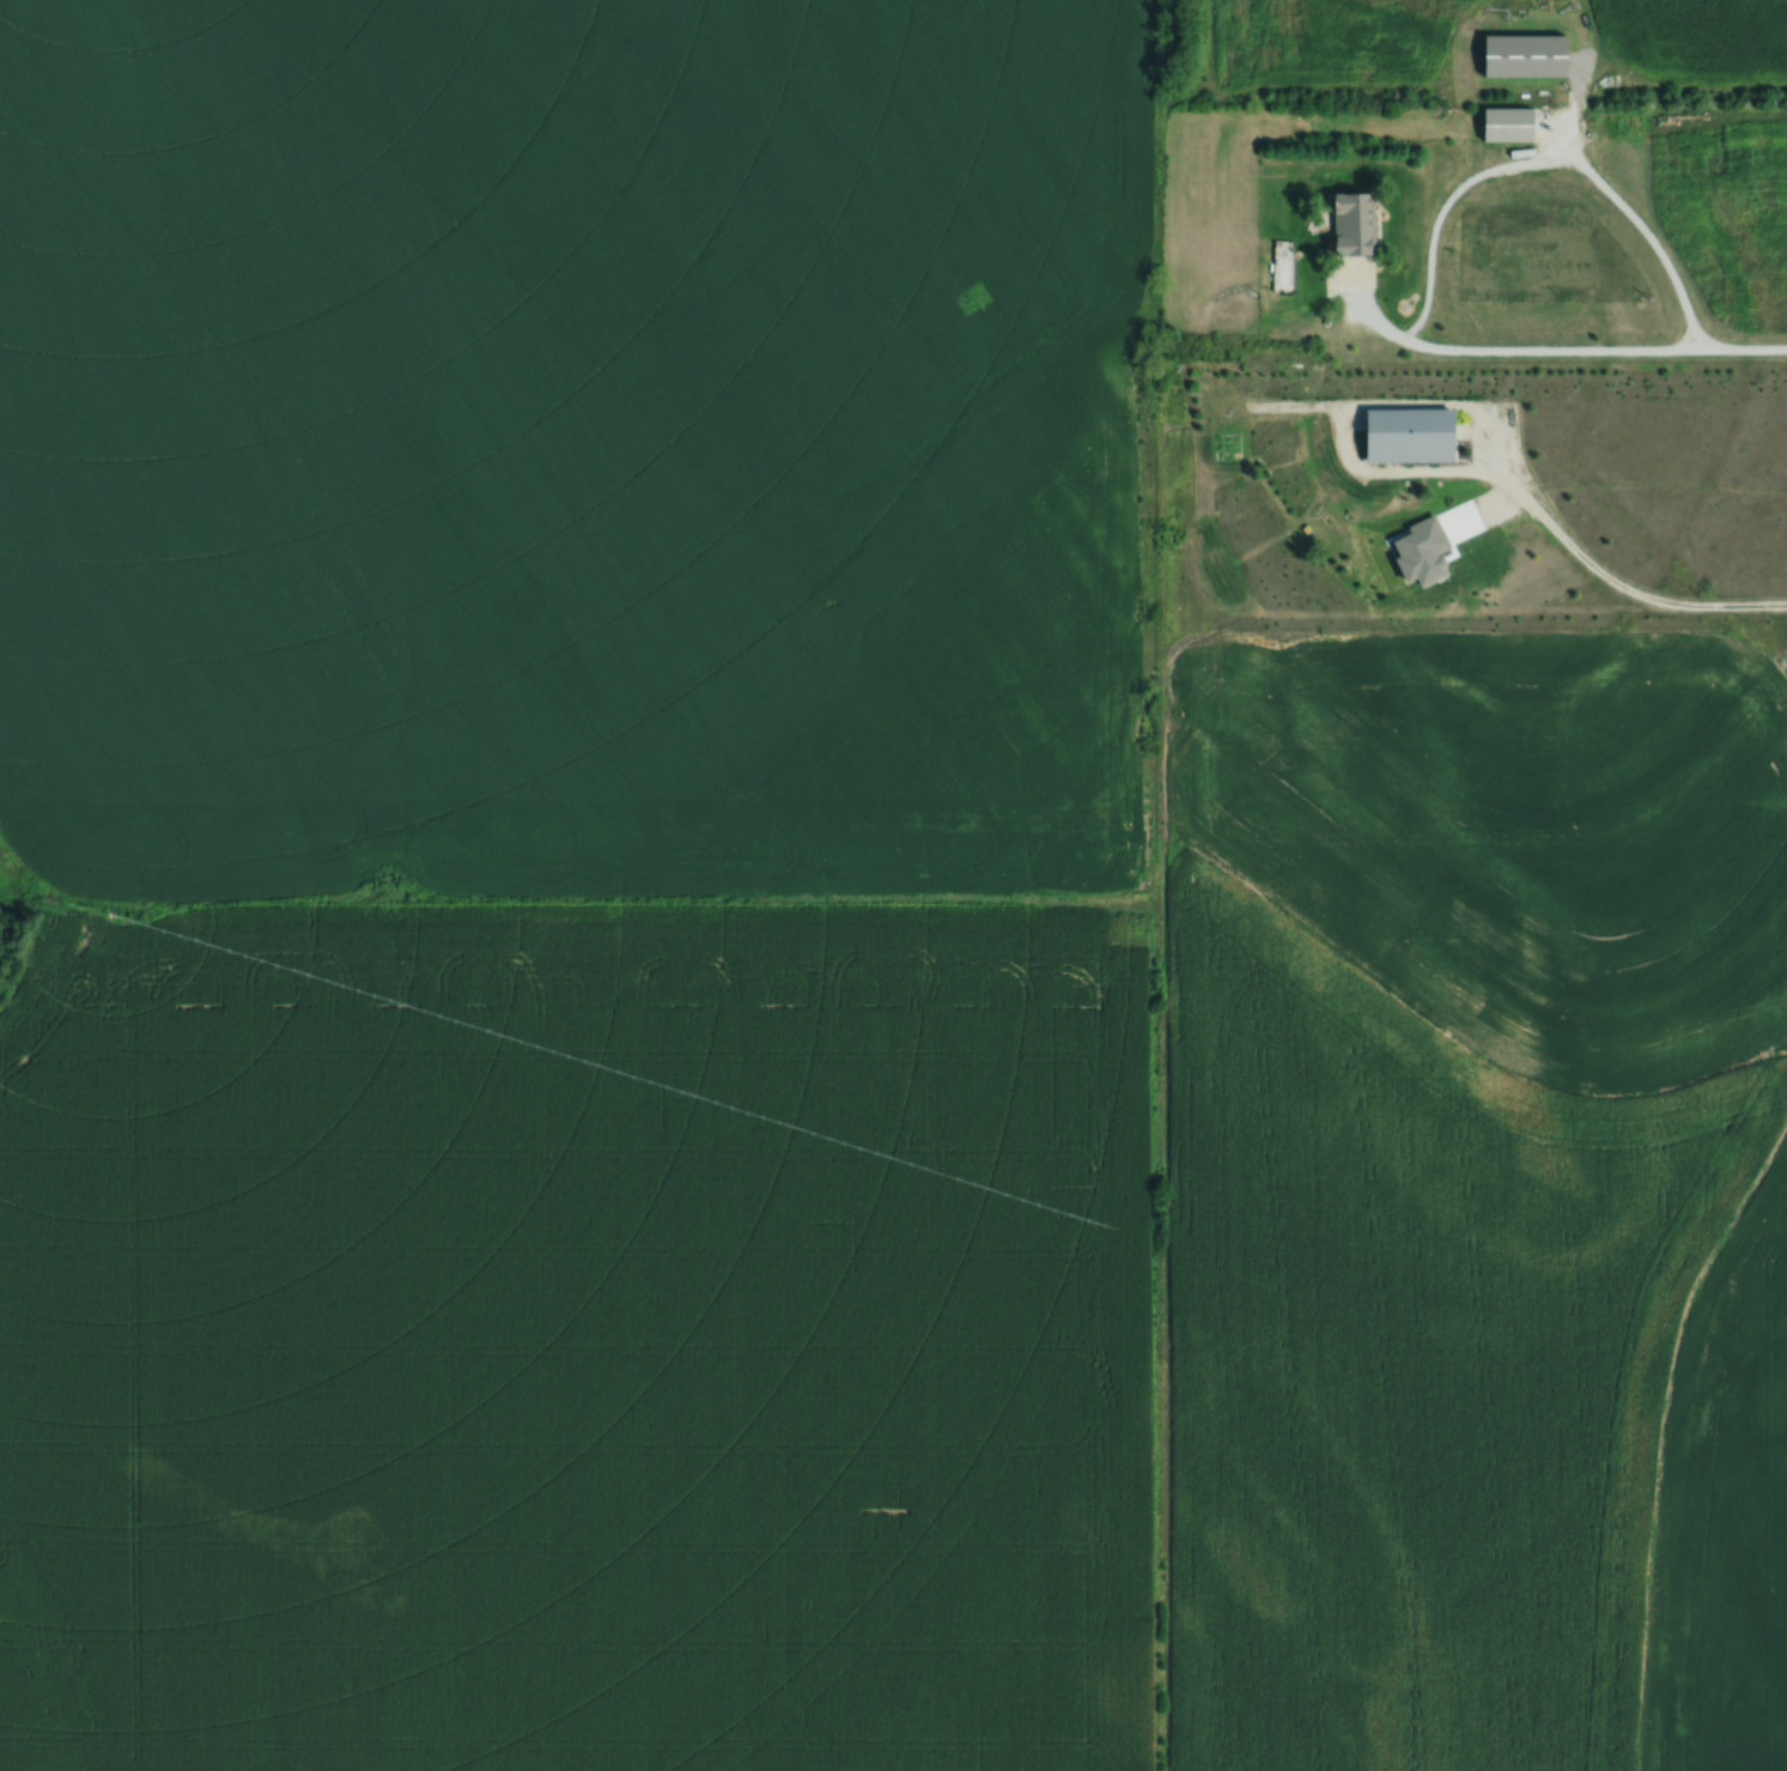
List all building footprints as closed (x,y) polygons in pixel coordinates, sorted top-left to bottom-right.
[(1572,75),(1572,34),(1485,34),(1485,75),(1572,75)] [(1538,107),(1484,107),(1484,141),(1538,141),(1538,107)] [(1337,254),(1378,253),(1378,191),(1336,192),(1337,254)] [(1369,460),(1459,460),(1459,407),(1369,407),(1369,460)]
